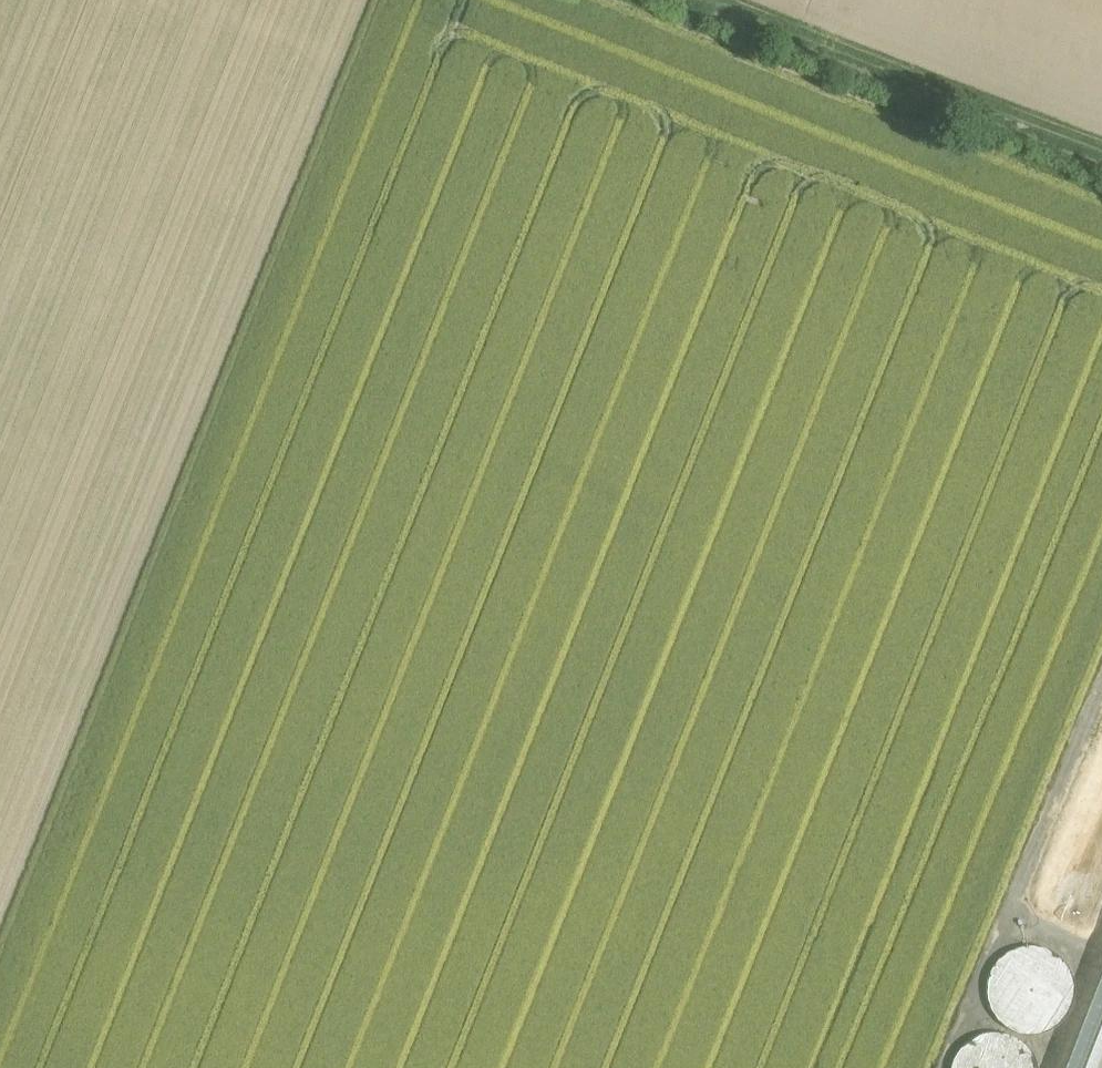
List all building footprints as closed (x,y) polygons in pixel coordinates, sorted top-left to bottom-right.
[(1014,946),(1001,955),(989,973),(987,988),(990,1004),(995,1014),(1006,1025),(1021,1031),(1042,1032),(1056,1026),(1070,1014),(1077,999),(1078,984),(1076,975),(1069,961),(1058,950),(1044,943),(1030,942),(1014,946)] [(1076,1067),(1101,1067),(1101,1003),(1076,1067)] [(969,1046),(958,1064),(958,1067),(1042,1067),(1042,1066),(1035,1052),(1024,1042),(1010,1036),(997,1034),(982,1038),(969,1046)]
